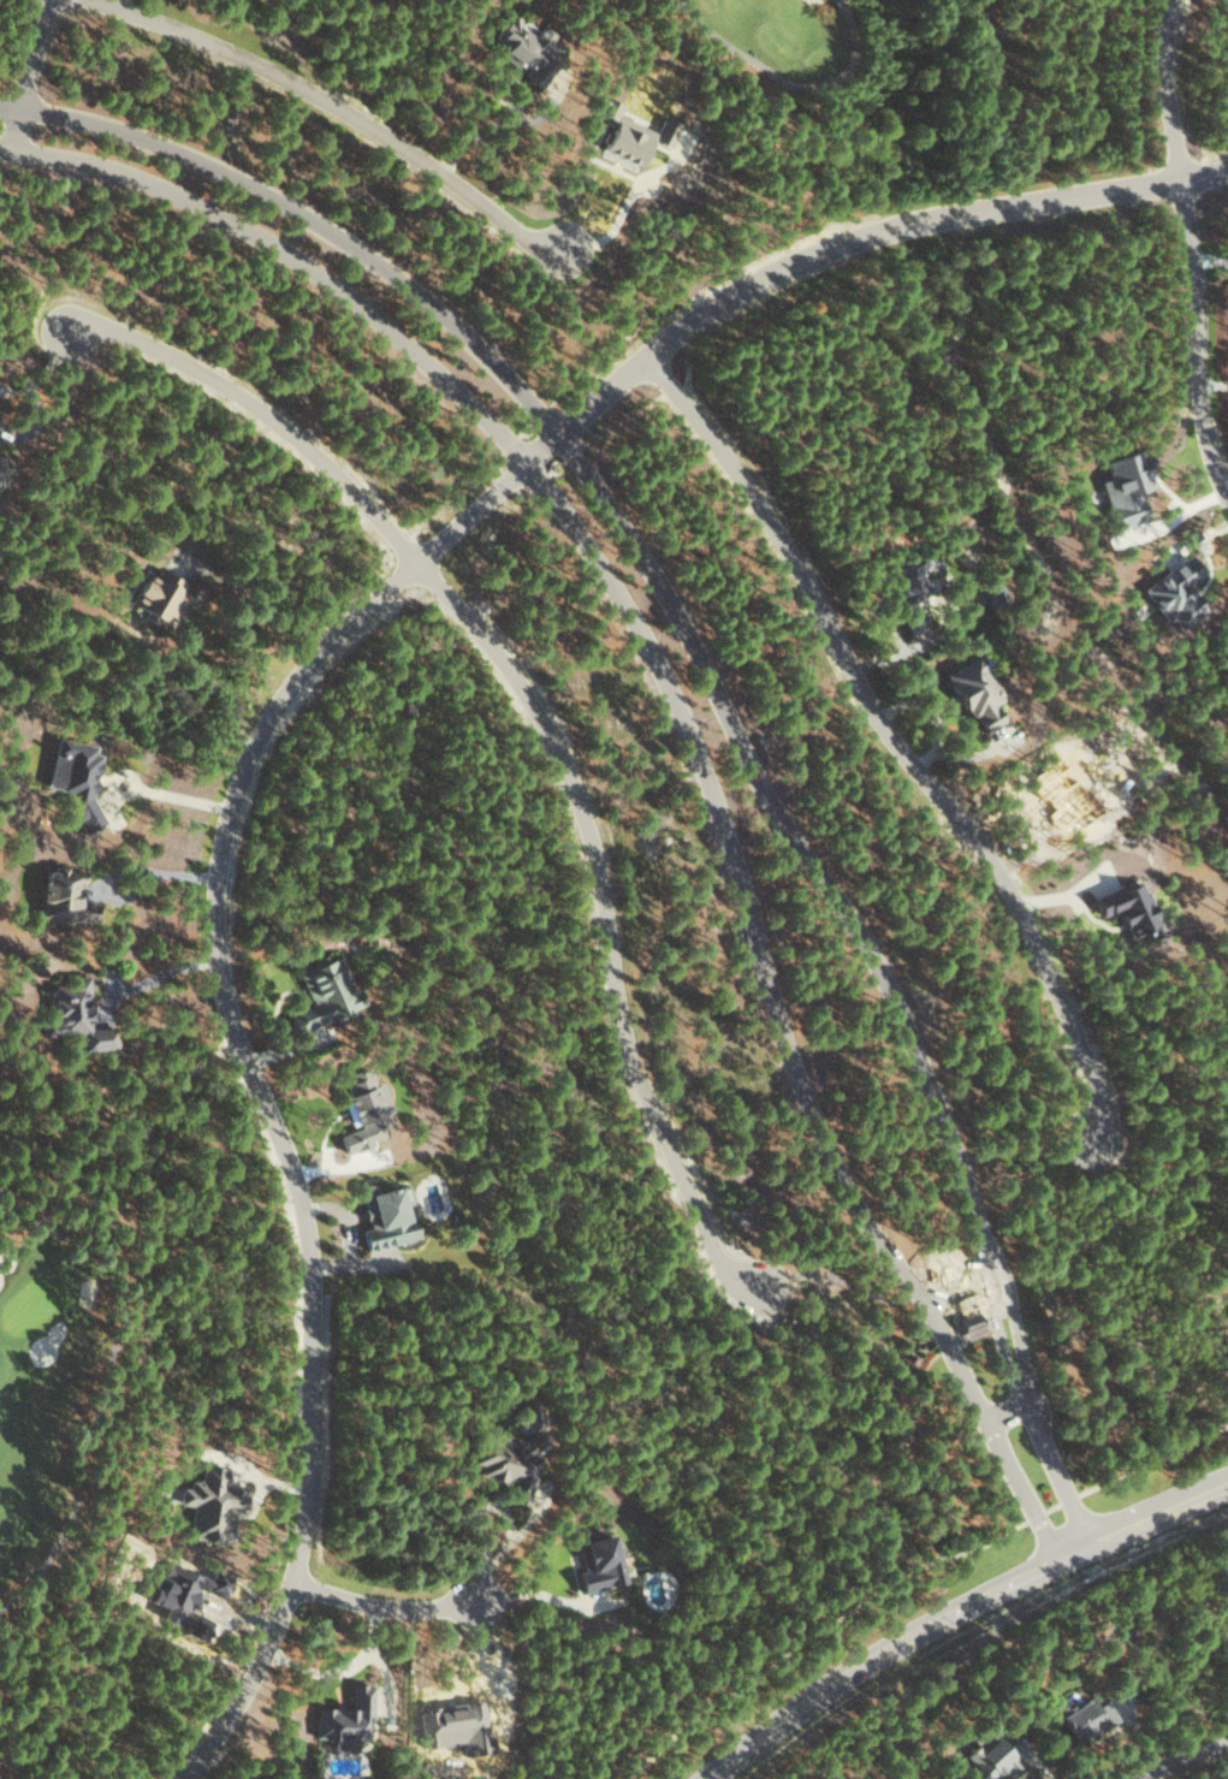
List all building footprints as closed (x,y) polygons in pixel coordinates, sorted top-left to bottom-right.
[(540,88),(568,51),(537,27),(531,36),(516,24),(517,22),(510,16),(488,46),(522,72),(521,73),(540,88)] [(656,132),(617,115),(622,104),(603,96),(596,113),(613,121),(600,152),(638,167),(650,140),(670,148),(680,124),(662,117),(656,132)] [(1106,462),(1110,478),(1102,481),(1115,529),(1147,519),(1139,491),(1154,487),(1150,471),(1154,470),(1150,455),(1137,459),(1135,453),(1106,462)] [(917,569),(933,562),(928,551),(882,571),(910,635),(912,634),(919,649),(933,642),(915,600),(929,594),(917,569)] [(1142,589),(1167,624),(1174,620),(1180,628),(1205,610),(1188,586),(1205,574),(1191,554),(1142,589)] [(183,586),(152,567),(128,605),(155,622),(157,620),(168,627),(188,595),(180,591),(183,586)] [(946,673),(980,735),(1003,722),(993,704),(1000,699),(977,656),(946,673)] [(46,788),(67,792),(65,803),(83,836),(104,824),(91,799),(99,760),(91,746),(56,738),(46,788)] [(39,918),(94,920),(95,905),(79,904),(81,868),(54,867),(54,870),(41,869),(39,918)] [(1094,895),(1100,915),(1120,909),(1129,937),(1150,931),(1152,938),(1161,934),(1143,879),(1094,895)] [(340,954),(326,959),(324,954),(310,959),(313,966),(298,971),(310,1005),(288,1013),(295,1032),(334,1017),(334,1018),(361,1008),(340,954)] [(80,1032),(81,1050),(117,1048),(115,1026),(91,1028),(88,976),(51,978),(53,1017),(39,1018),(40,1034),(80,1032)] [(365,1250),(418,1237),(406,1184),(374,1191),(372,1181),(357,1185),(367,1227),(360,1229),(365,1250)] [(984,1333),(978,1311),(958,1317),(964,1338),(984,1333)] [(506,1499),(528,1505),(540,1457),(522,1452),(525,1440),(511,1436),(508,1446),(480,1439),(473,1462),(481,1464),(478,1474),(510,1482),(506,1499)] [(187,1538),(231,1544),(235,1510),(243,1511),(246,1488),(224,1485),(226,1466),(202,1463),(200,1480),(190,1479),(189,1488),(181,1487),(179,1503),(192,1505),(187,1538)] [(365,1740),(365,1719),(372,1720),(372,1684),(352,1684),(352,1708),(317,1708),(316,1740),(365,1740)] [(1076,1743),(1117,1719),(1106,1700),(1097,1705),(1090,1693),(1058,1711),(1076,1743)]
